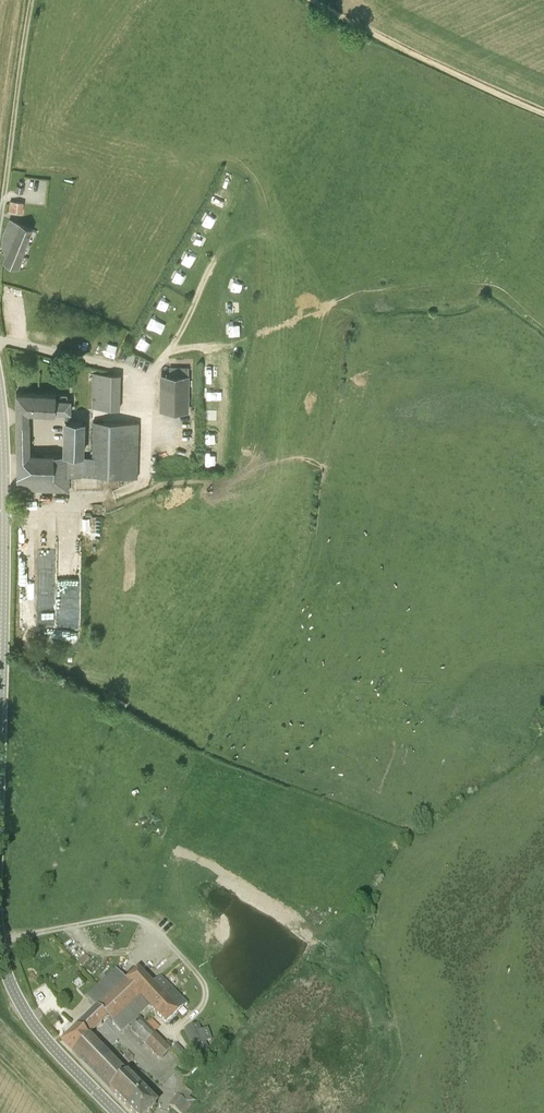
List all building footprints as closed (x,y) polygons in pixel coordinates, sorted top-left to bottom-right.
[(218,192),(217,198),(228,201),(229,194),(218,192)] [(22,203),(13,202),(12,210),(21,211),(22,203)] [(4,232),(29,242),(34,228),(11,217),(4,232)] [(3,247),(4,247),(24,254),(29,242),(4,232),(3,247)] [(194,242),(205,245),(208,235),(197,232),(194,242)] [(25,255),(24,254),(4,247),(6,254),(4,261),(21,268),(25,255)] [(164,296),(159,307),(168,311),(173,301),(164,296)] [(149,325),(158,330),(164,320),(154,315),(149,325)] [(82,346),(93,349),(95,338),(84,336),(82,346)] [(116,356),(119,345),(111,343),(108,354),(116,356)] [(207,374),(217,374),(217,364),(208,364),(207,374)] [(118,411),(119,376),(95,375),(93,411),(118,411)] [(187,412),(188,376),(169,375),(160,375),(159,411),(187,412)] [(208,391),(208,400),(220,399),(219,390),(208,391)] [(16,392),(16,411),(16,421),(30,421),(29,411),(70,411),(70,399),(56,399),(56,392),(16,392)] [(30,452),(16,452),(17,489),(18,489),(18,488),(25,489),(25,490),(26,489),(34,489),(34,490),(35,490),(35,489),(43,489),(43,490),(44,490),(44,489),(52,489),(52,490),(53,490),(53,489),(59,489),(59,490),(60,490),(60,489),(67,490),(68,490),(68,489),(67,489),(68,476),(81,476),(137,478),(137,477),(127,476),(127,422),(138,422),(93,420),(92,455),(84,454),(85,421),(63,420),(63,454),(53,454),(53,452),(30,452)] [(30,421),(16,421),(16,452),(30,452),(30,421)] [(218,441),(219,431),(208,431),(208,440),(218,441)] [(58,542),(41,541),(40,629),(58,629),(58,542)] [(80,586),(61,585),(61,618),(80,619),(80,586)] [(84,955),(77,963),(82,968),(90,959),(84,955)] [(137,990),(142,996),(152,987),(152,986),(138,970),(127,980),(137,990)] [(148,1006),(152,1010),(172,991),(161,979),(152,986),(152,987),(142,996),(129,1008),(137,1016),(148,1006)] [(136,1018),(137,1016),(129,1008),(142,996),(137,990),(127,980),(109,998),(123,1014),(113,1023),(117,1028),(125,1020),(132,1027),(139,1020),(136,1018)] [(113,1023),(123,1014),(109,998),(98,987),(97,988),(98,988),(95,990),(94,991),(92,993),(91,993),(91,994),(89,996),(88,996),(98,1007),(62,1041),(72,1051),(89,1034),(107,1018),(113,1023)] [(185,1006),(172,991),(152,1010),(165,1025),(185,1006)] [(130,1029),(161,1059),(170,1050),(139,1020),(132,1027),(130,1029)] [(198,1025),(185,1030),(195,1054),(207,1049),(204,1043),(206,1042),(211,1040),(207,1029),(200,1032),(198,1025)] [(72,1051),(132,1112),(148,1112),(157,1104),(89,1034),(72,1051)] [(176,1098),(170,1106),(179,1112),(186,1112),(195,1101),(189,1097),(192,1093),(184,1087),(176,1098)]
